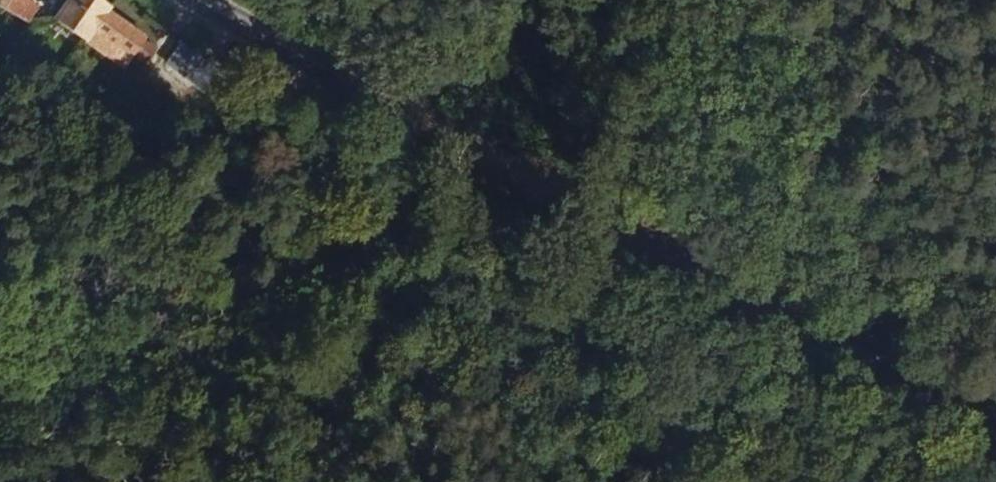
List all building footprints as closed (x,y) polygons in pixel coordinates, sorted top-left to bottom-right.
[(54,31),(105,53),(107,48),(130,58),(142,32),(102,13),(105,6),(93,0),(69,0),(54,31)] [(331,152),(318,144),(313,153),(327,161),(331,152)]
